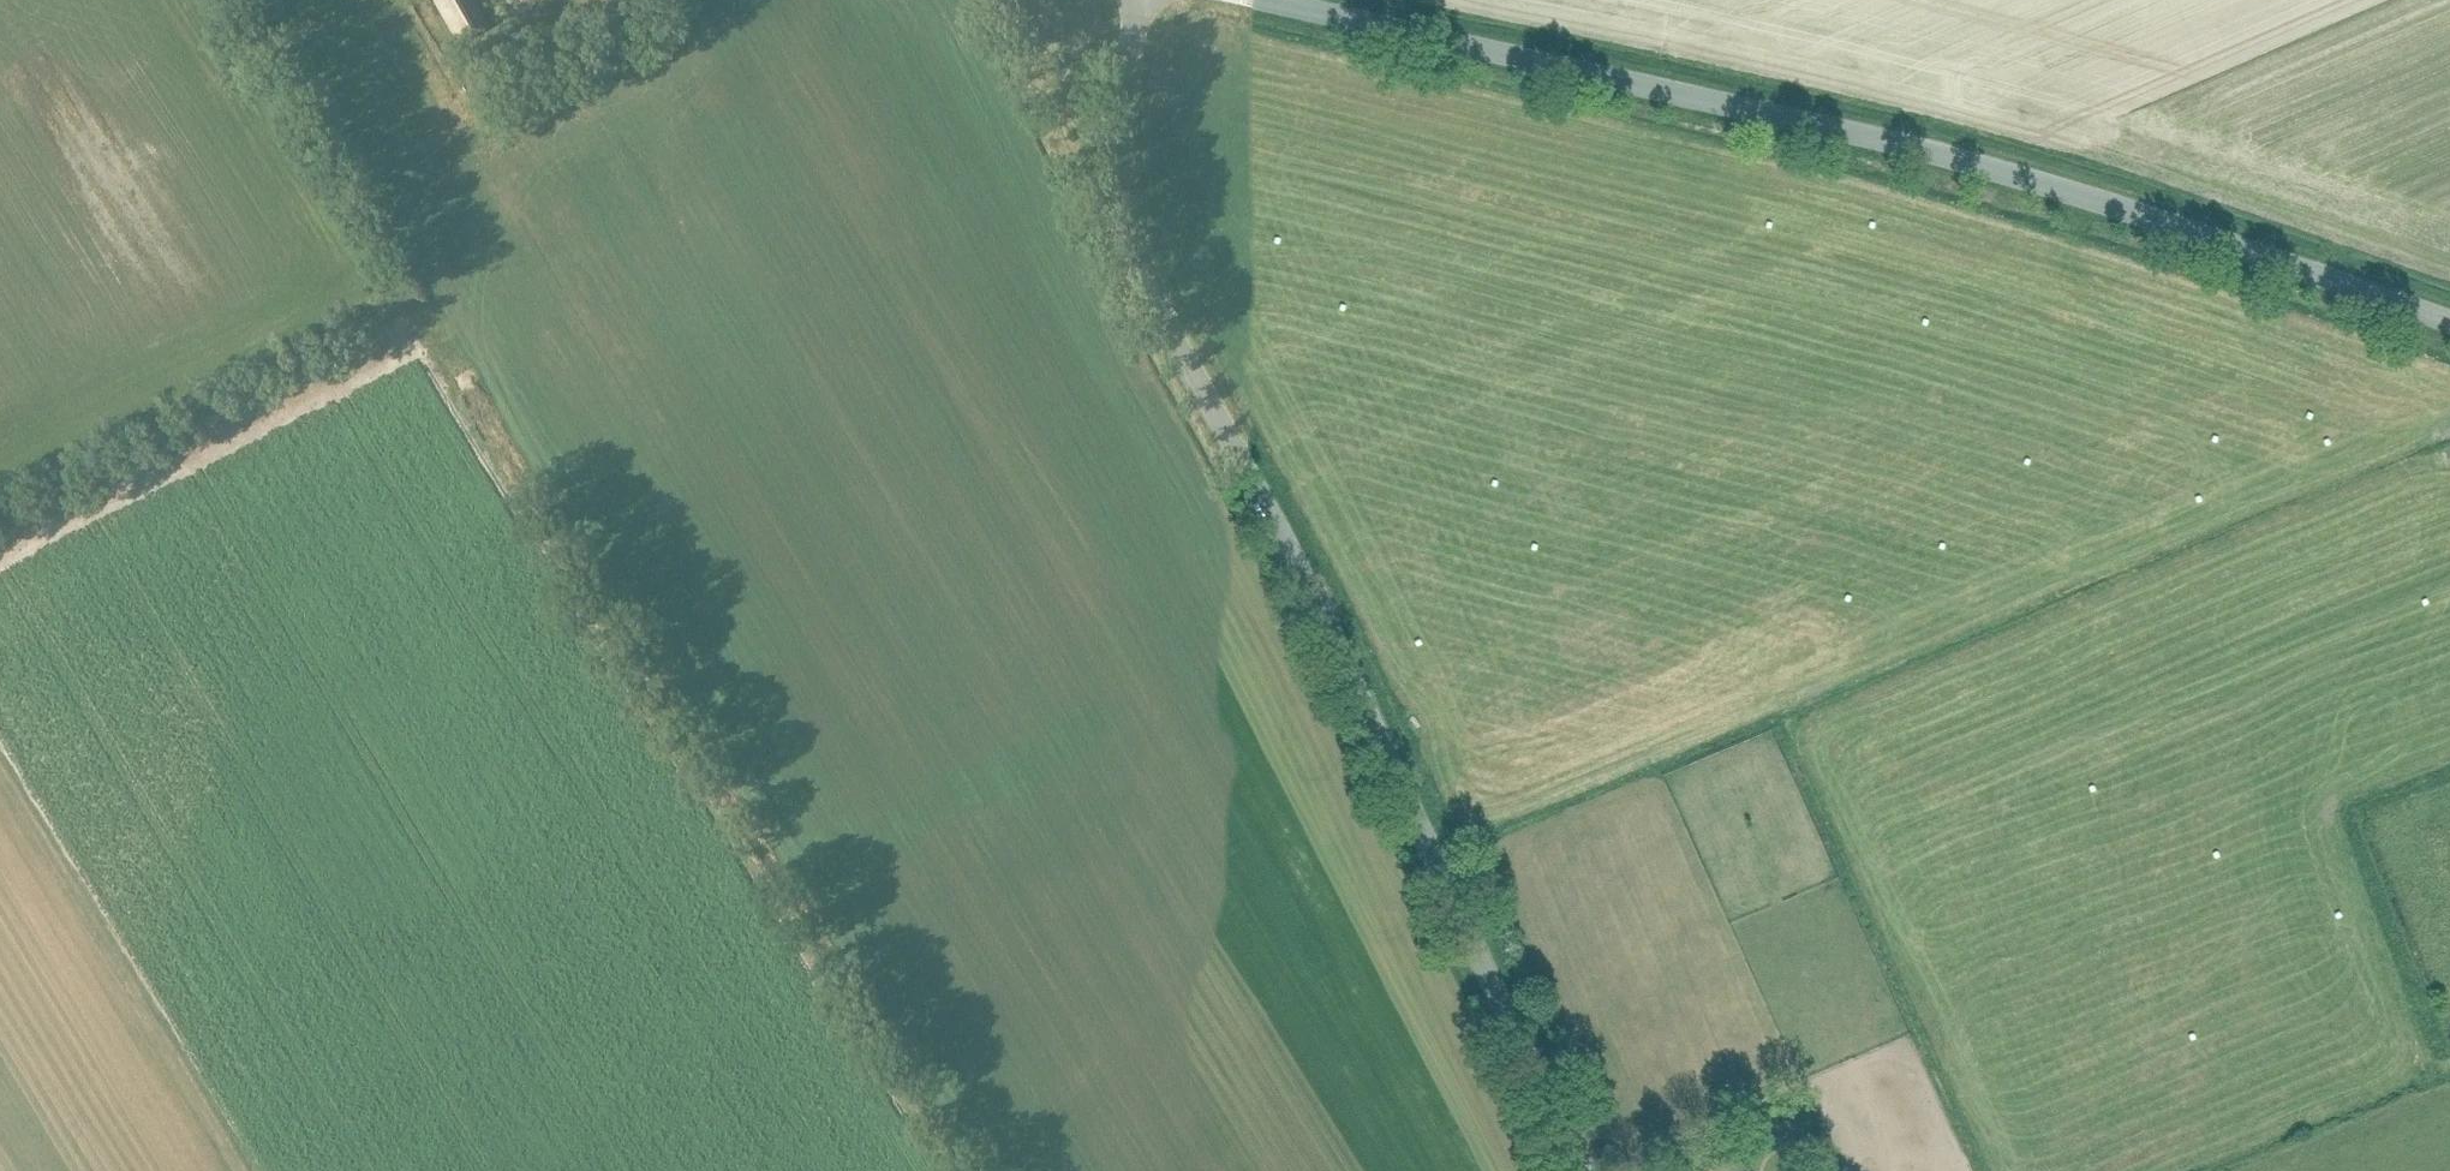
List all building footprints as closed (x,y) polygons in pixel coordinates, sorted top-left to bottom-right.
[(472,0),(434,0),(460,46),(488,28),(472,0)]
